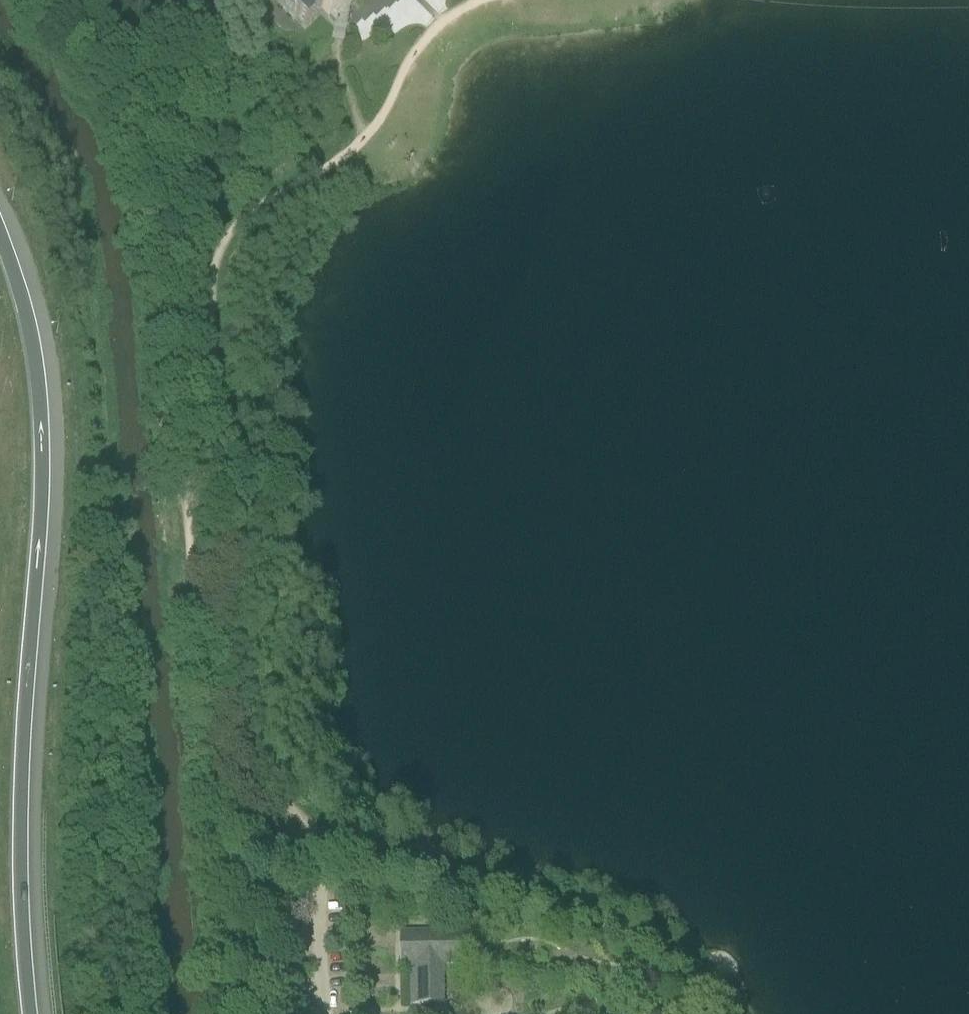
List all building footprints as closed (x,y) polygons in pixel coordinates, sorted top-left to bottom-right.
[(305,30),(321,14),(329,22),(342,9),(333,0),(275,0),(305,30)] [(463,932),(402,933),(403,966),(412,966),(413,1005),(444,1005),(444,965),(464,965),(463,932)]
